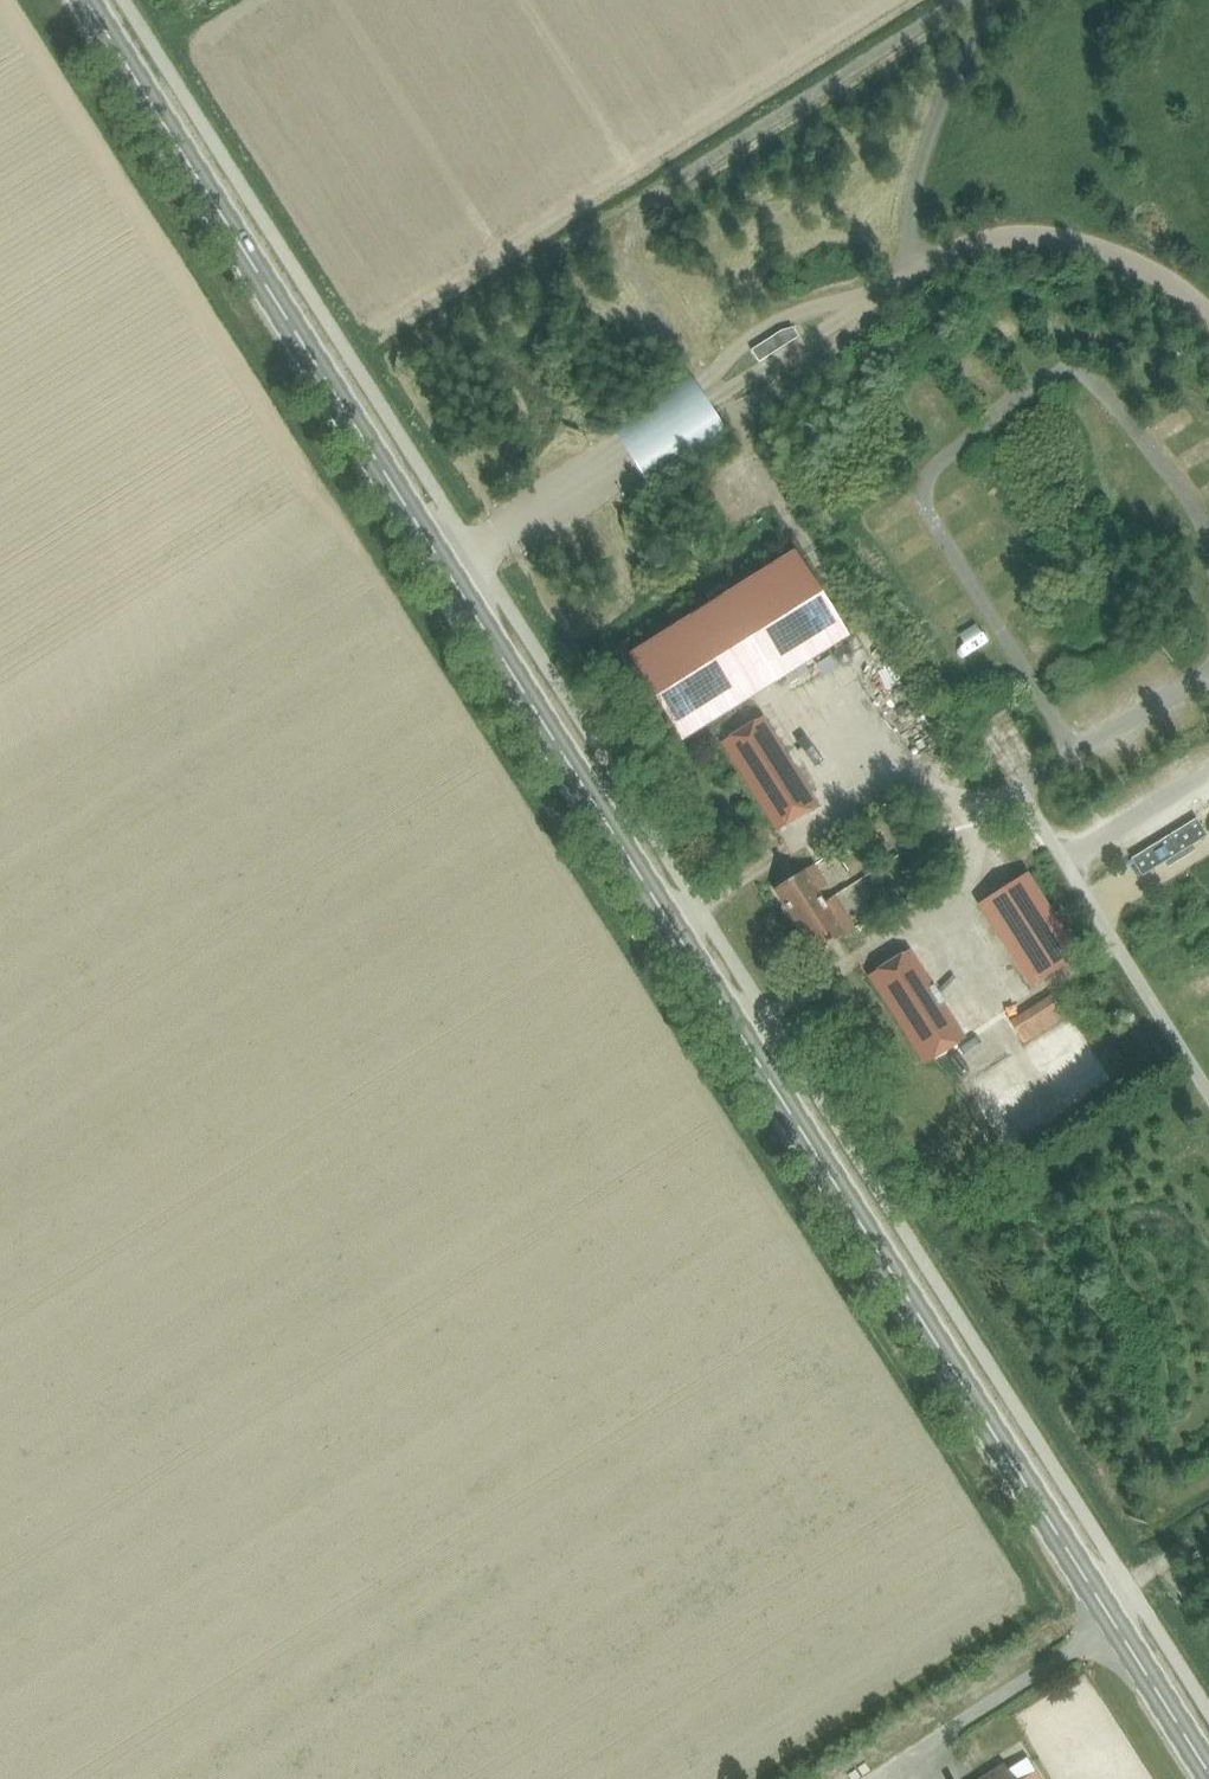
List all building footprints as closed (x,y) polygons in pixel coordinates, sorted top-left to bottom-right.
[(633,656),(683,737),(845,639),(796,557),(729,598),(722,586),(707,595),(714,607),(633,656)] [(817,679),(835,676),(831,658),(814,662),(817,679)] [(1004,711),(992,716),(1000,733),(1012,727),(1004,711)] [(777,832),(818,806),(763,718),(721,743),(777,832)] [(1141,876),(1205,836),(1196,821),(1132,860),(1141,876)] [(795,922),(822,903),(816,893),(826,886),(813,865),(774,890),(795,922)] [(1079,953),(1060,925),(1028,875),(983,903),(1034,983),(1060,966),(1079,953)] [(853,929),(840,908),(833,897),(822,903),(795,922),(815,953),(853,929)] [(909,949),(868,975),(924,1065),(966,1039),(909,949)] [(1050,996),(1010,1022),(1024,1045),(1065,1020),(1050,996)] [(830,1017),(836,1013),(831,1005),(826,1009),(830,1017)] [(1002,1766),(982,1778),(1011,1778),(1002,1766)]
